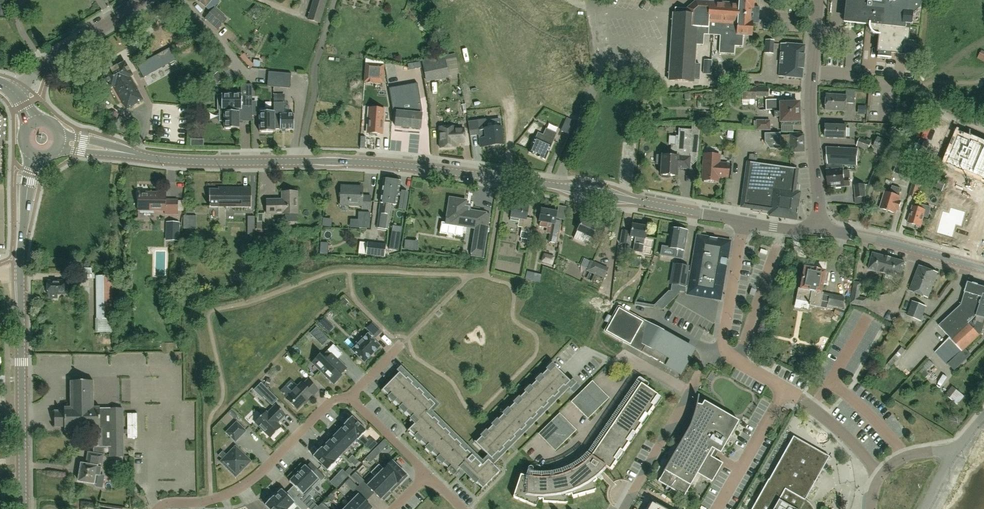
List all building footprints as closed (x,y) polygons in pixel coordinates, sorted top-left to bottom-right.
[(326,0),(314,0),(308,20),(319,23),(326,0)] [(703,2),(696,2),(691,6),(688,9),(675,8),(674,14),(673,13),(669,68),(668,81),(694,82),(694,79),(699,80),(700,65),(695,64),(696,45),(702,45),(703,34),(720,36),(719,53),(734,54),(734,46),(742,46),(743,34),(751,35),(752,23),(758,24),(759,16),(759,7),(753,7),(754,0),(739,0),(739,4),(703,2)] [(843,22),(863,24),(868,25),(869,29),(871,32),(872,33),(874,34),(878,35),(876,52),(877,52),(877,58),(890,59),(891,53),(906,55),(906,53),(910,54),(911,54),(912,42),(907,42),(909,29),(909,25),(911,25),(913,11),(914,10),(916,8),(918,5),(919,2),(919,0),(846,0),(843,22)] [(211,11),(204,19),(217,30),(226,20),(214,8),(211,11)] [(773,54),(774,41),(765,40),(764,53),(773,54)] [(802,78),(805,46),(781,44),(778,76),(802,78)] [(144,76),(176,59),(172,52),(169,47),(138,65),(141,70),(144,76)] [(126,109),(143,100),(129,77),(133,75),(124,61),(102,74),(110,88),(113,86),(122,102),(126,109)] [(445,61),(423,65),(427,82),(439,80),(449,78),(445,61)] [(380,74),(381,64),(366,63),(365,81),(382,83),(383,75),(380,74)] [(274,87),(280,87),(281,80),(291,81),(291,74),(269,72),(267,86),(274,87)] [(417,83),(389,88),(393,112),(396,112),(395,126),(408,127),(420,128),(422,114),(422,110),(417,83)] [(756,100),(756,96),(756,88),(756,86),(743,86),(742,99),(756,100)] [(756,88),(756,96),(768,97),(768,88),(756,88)] [(845,103),(854,103),(855,90),(846,90),(846,95),(826,94),(825,110),(845,111),(845,103)] [(219,110),(224,110),(224,109),(252,109),(252,108),(252,96),(242,96),(242,94),(217,94),(217,110),(219,110)] [(766,99),(766,109),(774,109),(774,117),(780,117),(781,124),(781,125),(793,125),(793,121),(799,121),(799,119),(800,118),(800,114),(799,113),(799,110),(800,109),(800,105),(799,104),(799,102),(789,103),(783,103),(783,99),(774,99),(768,99),(766,99)] [(274,129),(275,129),(280,129),(294,129),(294,114),(284,114),(284,102),(274,102),(274,112),(274,129)] [(98,119),(108,122),(111,110),(101,108),(98,119)] [(239,129),(239,120),(243,120),(243,121),(252,121),(252,116),(252,114),(257,114),(257,108),(252,108),(252,109),(224,109),(224,110),(219,110),(219,122),(224,121),(225,129),(239,129)] [(369,115),(368,133),(369,133),(376,133),(380,133),(381,133),(382,124),(383,125),(384,116),(384,112),(384,109),(369,108),(369,115)] [(548,109),(546,113),(560,119),(562,115),(548,109)] [(275,132),(275,129),(274,129),(274,112),(260,112),(260,115),(260,132),(275,132)] [(477,120),(477,121),(467,122),(469,135),(478,134),(480,147),(502,144),(500,127),(487,129),(486,119),(477,120)] [(574,122),(567,119),(562,131),(569,134),(574,122)] [(756,120),(756,121),(754,120),(753,127),(756,127),(756,130),(764,130),(770,130),(770,120),(756,120)] [(661,175),(662,175),(662,177),(669,178),(669,176),(676,176),(677,168),(689,169),(690,159),(697,160),(700,139),(701,126),(692,125),(691,129),(678,129),(678,136),(676,136),(675,145),(671,145),(670,155),(662,155),(662,156),(656,155),(656,164),(661,164),(661,175)] [(847,138),(847,125),(826,125),(826,138),(847,138)] [(464,142),(464,128),(454,129),(454,126),(439,127),(440,148),(455,147),(455,143),(464,142)] [(557,132),(549,128),(543,141),(537,156),(538,156),(537,157),(545,160),(548,151),(553,153),(556,147),(551,145),(557,132)] [(780,136),(780,133),(764,133),(764,142),(768,147),(770,149),(790,149),(790,152),(804,152),(803,135),(789,135),(780,136)] [(529,152),(537,156),(543,141),(535,138),(529,152)] [(874,147),(892,155),(896,146),(878,138),(874,147)] [(869,150),(871,143),(860,139),(859,141),(857,146),(869,150)] [(857,165),(857,149),(827,148),(825,148),(826,164),(828,163),(843,164),(857,165)] [(946,179),(983,194),(983,161),(956,150),(946,179)] [(704,154),(704,160),(702,180),(717,181),(718,176),(728,177),(728,164),(719,163),(719,161),(719,155),(704,154)] [(898,161),(893,172),(912,180),(917,168),(898,161)] [(796,174),(797,169),(748,162),(742,206),(752,207),(751,208),(770,211),(770,215),(795,219),(799,193),(794,193),(797,174),(796,174)] [(843,164),(828,163),(829,170),(827,170),(828,186),(835,186),(835,187),(844,187),(850,186),(849,178),(850,178),(849,170),(843,170),(843,164)] [(379,213),(376,228),(387,229),(390,215),(384,214),(385,207),(388,208),(389,204),(391,193),(390,193),(392,180),(384,179),(380,203),(379,213)] [(385,207),(384,214),(390,215),(391,204),(396,205),(395,210),(405,211),(407,192),(399,191),(400,181),(392,180),(390,193),(391,193),(389,204),(388,208),(385,207)] [(917,198),(921,183),(914,180),(909,195),(917,198)] [(855,198),(865,197),(864,184),(854,185),(855,198)] [(370,201),(370,195),(362,196),(362,188),(350,188),(350,186),(341,186),(340,205),(362,206),(362,209),(370,209),(370,201)] [(209,207),(251,207),(251,187),(241,187),(218,187),(218,189),(209,189),(209,207)] [(900,210),(901,202),(899,201),(900,196),(898,195),(900,189),(892,187),(891,193),(885,192),(880,209),(882,209),(882,211),(886,212),(888,211),(895,213),(896,209),(897,209),(900,210)] [(177,214),(178,200),(166,200),(166,193),(138,192),(138,210),(165,211),(165,214),(177,214)] [(283,214),(297,214),(296,192),(282,192),(282,200),(277,200),(267,201),(267,214),(283,213),(283,214)] [(445,223),(445,224),(449,225),(450,224),(464,227),(475,228),(471,256),(484,258),(489,226),(488,226),(490,214),(474,211),(469,210),(470,206),(466,206),(466,201),(450,198),(446,220),(445,223)] [(529,232),(531,219),(526,218),(528,206),(513,204),(511,217),(511,218),(511,220),(518,221),(519,219),(523,220),(521,231),(520,237),(521,238),(521,242),(527,243),(528,239),(529,232)] [(909,223),(910,223),(910,225),(914,226),(915,225),(921,226),(924,216),(928,217),(931,207),(920,204),(920,208),(913,206),(909,223)] [(944,208),(937,226),(950,231),(955,220),(960,222),(965,211),(952,206),(950,210),(944,208)] [(552,223),(550,232),(548,242),(557,243),(559,233),(560,221),(555,220),(556,212),(549,210),(549,209),(544,208),(544,210),(541,209),(539,221),(540,221),(540,227),(547,228),(548,223),(552,223)] [(358,211),(358,219),(350,219),(350,227),(358,228),(370,228),(371,212),(358,211)] [(264,233),(264,229),(264,213),(257,213),(257,228),(255,228),(255,233),(264,233)] [(196,216),(183,216),(183,229),(196,229),(196,216)] [(604,238),(610,226),(604,223),(603,226),(592,221),(592,223),(582,219),(577,231),(592,238),(595,232),(599,234),(598,236),(604,238)] [(167,233),(167,240),(179,240),(179,233),(179,222),(167,222),(167,233)] [(643,253),(647,227),(632,224),(631,232),(630,237),(636,238),(633,251),(643,253)] [(684,251),(687,231),(672,228),(669,248),(675,249),(674,257),(682,259),(683,251),(684,251)] [(626,244),(629,231),(622,230),(619,243),(626,244)] [(401,233),(391,232),(389,249),(398,250),(401,233)] [(723,274),(722,273),(727,243),(705,239),(705,238),(698,237),(688,293),(719,298),(723,274)] [(415,241),(405,240),(404,249),(415,250),(415,241)] [(366,255),(385,257),(386,244),(368,242),(366,255)] [(543,250),(541,257),(552,260),(554,253),(543,250)] [(868,270),(885,274),(889,258),(873,253),(868,270)] [(905,262),(889,258),(885,274),(901,278),(905,262)] [(591,261),(587,271),(605,278),(609,269),(593,262),(591,261)] [(681,265),(675,264),(672,284),(671,292),(679,293),(679,291),(684,292),(685,286),(686,286),(689,266),(681,265)] [(910,291),(919,295),(928,270),(919,266),(910,291)] [(842,316),(844,310),(842,309),(844,297),(821,293),(825,271),(804,268),(800,288),(798,288),(796,300),(810,302),(809,305),(835,310),(834,313),(842,316)] [(938,273),(928,270),(919,295),(928,298),(938,273)] [(97,319),(111,319),(111,275),(97,275),(97,279),(97,288),(97,319)] [(46,293),(48,293),(49,293),(49,298),(57,298),(57,294),(64,294),(64,291),(72,291),(72,281),(48,281),(48,287),(46,287),(46,293)] [(865,304),(866,298),(858,297),(861,283),(854,282),(850,303),(865,305),(865,304)] [(935,352),(948,366),(949,364),(955,370),(971,354),(966,349),(982,333),(982,332),(983,326),(983,288),(983,287),(978,286),(979,285),(973,283),(973,284),(971,284),(968,282),(967,286),(961,305),(938,326),(949,338),(950,338),(935,352)] [(924,315),(927,306),(912,301),(908,311),(907,315),(921,321),(924,315)] [(691,354),(652,333),(653,331),(654,329),(619,310),(607,332),(657,360),(657,359),(660,361),(659,361),(680,373),(691,354)] [(364,362),(380,346),(373,339),(375,337),(381,332),(372,323),(367,329),(370,332),(368,335),(368,334),(363,339),(362,337),(355,344),(357,346),(352,350),(364,362)] [(327,350),(331,354),(325,361),(319,355),(312,363),(334,384),(342,376),(340,374),(343,371),(346,368),(337,359),(343,354),(333,345),(327,350)] [(889,369),(893,364),(905,350),(902,347),(885,366),(889,369)] [(929,360),(918,371),(926,379),(930,374),(927,371),(934,364),(929,360)] [(570,390),(577,383),(572,378),(571,380),(552,363),(551,364),(552,365),(541,376),(540,375),(541,376),(530,387),(529,386),(530,387),(519,398),(518,397),(519,399),(508,409),(507,408),(507,409),(508,410),(498,420),(496,419),(496,420),(497,421),(487,431),(485,430),(485,431),(486,432),(476,442),(475,441),(474,442),(490,457),(482,465),(428,412),(435,405),(405,375),(408,372),(401,366),(396,370),(399,373),(381,391),(382,391),(383,390),(394,401),(393,402),(393,403),(394,402),(405,412),(404,413),(404,414),(405,413),(416,423),(413,425),(409,430),(407,431),(408,431),(409,430),(420,441),(419,442),(420,441),(431,452),(430,453),(431,452),(442,463),(441,464),(442,463),(453,474),(452,475),(453,476),(454,474),(461,467),(464,471),(464,472),(465,471),(466,472),(467,473),(466,474),(467,474),(471,477),(470,478),(470,479),(471,478),(482,489),(481,490),(482,490),(500,472),(493,465),(500,458),(501,457),(512,446),(567,390),(569,388),(570,390)] [(291,381),(280,392),(287,398),(286,399),(297,409),(303,403),(304,404),(318,390),(308,380),(303,385),(302,383),(298,387),(291,381)] [(104,456),(104,448),(110,448),(110,457),(123,457),(123,434),(123,430),(122,409),(109,409),(109,411),(103,411),(103,409),(100,409),(100,408),(94,408),(94,382),(70,382),(71,408),(64,408),(64,411),(55,411),(54,411),(54,419),(54,427),(55,427),(64,426),(65,429),(93,429),(93,447),(93,453),(88,453),(85,464),(80,464),(78,481),(96,484),(95,487),(103,488),(105,476),(99,475),(100,467),(103,456),(104,456)] [(278,400),(261,383),(254,390),(262,399),(264,397),(272,406),(278,400)] [(641,383),(599,445),(591,456),(583,463),(577,468),(571,471),(564,474),(557,476),(550,478),(543,478),(535,478),(528,477),(520,475),(513,497),(527,503),(527,499),(542,499),(542,502),(558,503),(556,499),(571,494),(572,497),(586,493),(586,492),(584,489),(597,480),(595,477),(599,474),(600,472),(602,470),(606,467),(610,470),(616,460),(614,458),(620,450),(622,452),(629,442),(627,440),(632,432),(635,433),(641,424),(644,414),(647,415),(651,404),(658,395),(641,383)] [(958,405),(965,396),(953,386),(946,395),(958,405)] [(588,419),(595,412),(602,405),(585,388),(571,402),(588,419)] [(714,450),(720,453),(739,421),(704,401),(701,405),(697,404),(695,412),(692,419),(690,427),(687,432),(685,436),(660,478),(658,481),(684,496),(697,474),(712,482),(723,463),(711,456),(713,453),(714,450)] [(285,414),(276,405),(267,414),(266,412),(255,422),(271,438),(281,427),(277,423),(278,421),(285,414)] [(131,413),(127,413),(128,430),(123,430),(123,434),(128,434),(128,438),(135,438),(138,438),(137,413),(131,413)] [(546,427),(562,443),(562,444),(576,430),(560,413),(546,427)] [(344,425),(358,439),(366,431),(365,429),(366,428),(362,425),(361,426),(352,417),(344,425)] [(235,441),(245,431),(237,423),(227,433),(235,441)] [(358,439),(344,425),(343,425),(344,426),(337,433),(350,446),(357,439),(358,440),(358,439)] [(350,446),(337,433),(329,441),(342,454),(350,446)] [(814,508),(811,504),(806,500),(817,479),(830,456),(794,436),(770,480),(769,479),(769,480),(753,508),(814,508)] [(364,445),(367,447),(370,451),(378,444),(372,437),(364,445)] [(342,454),(329,441),(322,448),(321,448),(336,462),(335,461),(342,454)] [(377,446),(369,455),(374,459),(382,451),(388,445),(383,441),(377,446)] [(250,461),(236,447),(221,462),(236,476),(250,461)] [(336,462),(321,448),(313,456),(322,465),(321,466),(325,470),(326,469),(328,470),(336,462)] [(369,455),(365,458),(370,463),(374,459),(369,455)] [(384,470),(399,485),(407,476),(392,461),(384,470)] [(305,466),(297,474),(314,489),(325,477),(318,470),(317,469),(313,473),(305,466)] [(384,470),(376,478),(389,491),(390,490),(392,492),(399,485),(384,470)] [(356,472),(351,477),(360,485),(363,482),(364,481),(356,472)] [(309,494),(314,489),(297,474),(289,482),(300,492),(296,496),(305,505),(312,497),(309,494)] [(340,482),(336,478),(331,482),(335,487),(340,482)] [(388,491),(389,491),(376,478),(368,486),(381,499),(382,498),(384,500),(390,494),(388,491)] [(358,487),(349,479),(345,483),(353,492),(354,490),(358,487)] [(274,497),(286,508),(288,508),(294,503),(301,508),(307,508),(308,508),(305,505),(296,496),(292,500),(282,490),(274,497)] [(331,493),(327,497),(332,502),(336,498),(331,493)] [(359,495),(350,503),(356,508),(371,508),(372,508),(359,495)] [(274,497),(273,496),(265,505),(269,508),(286,508),(274,497)]
